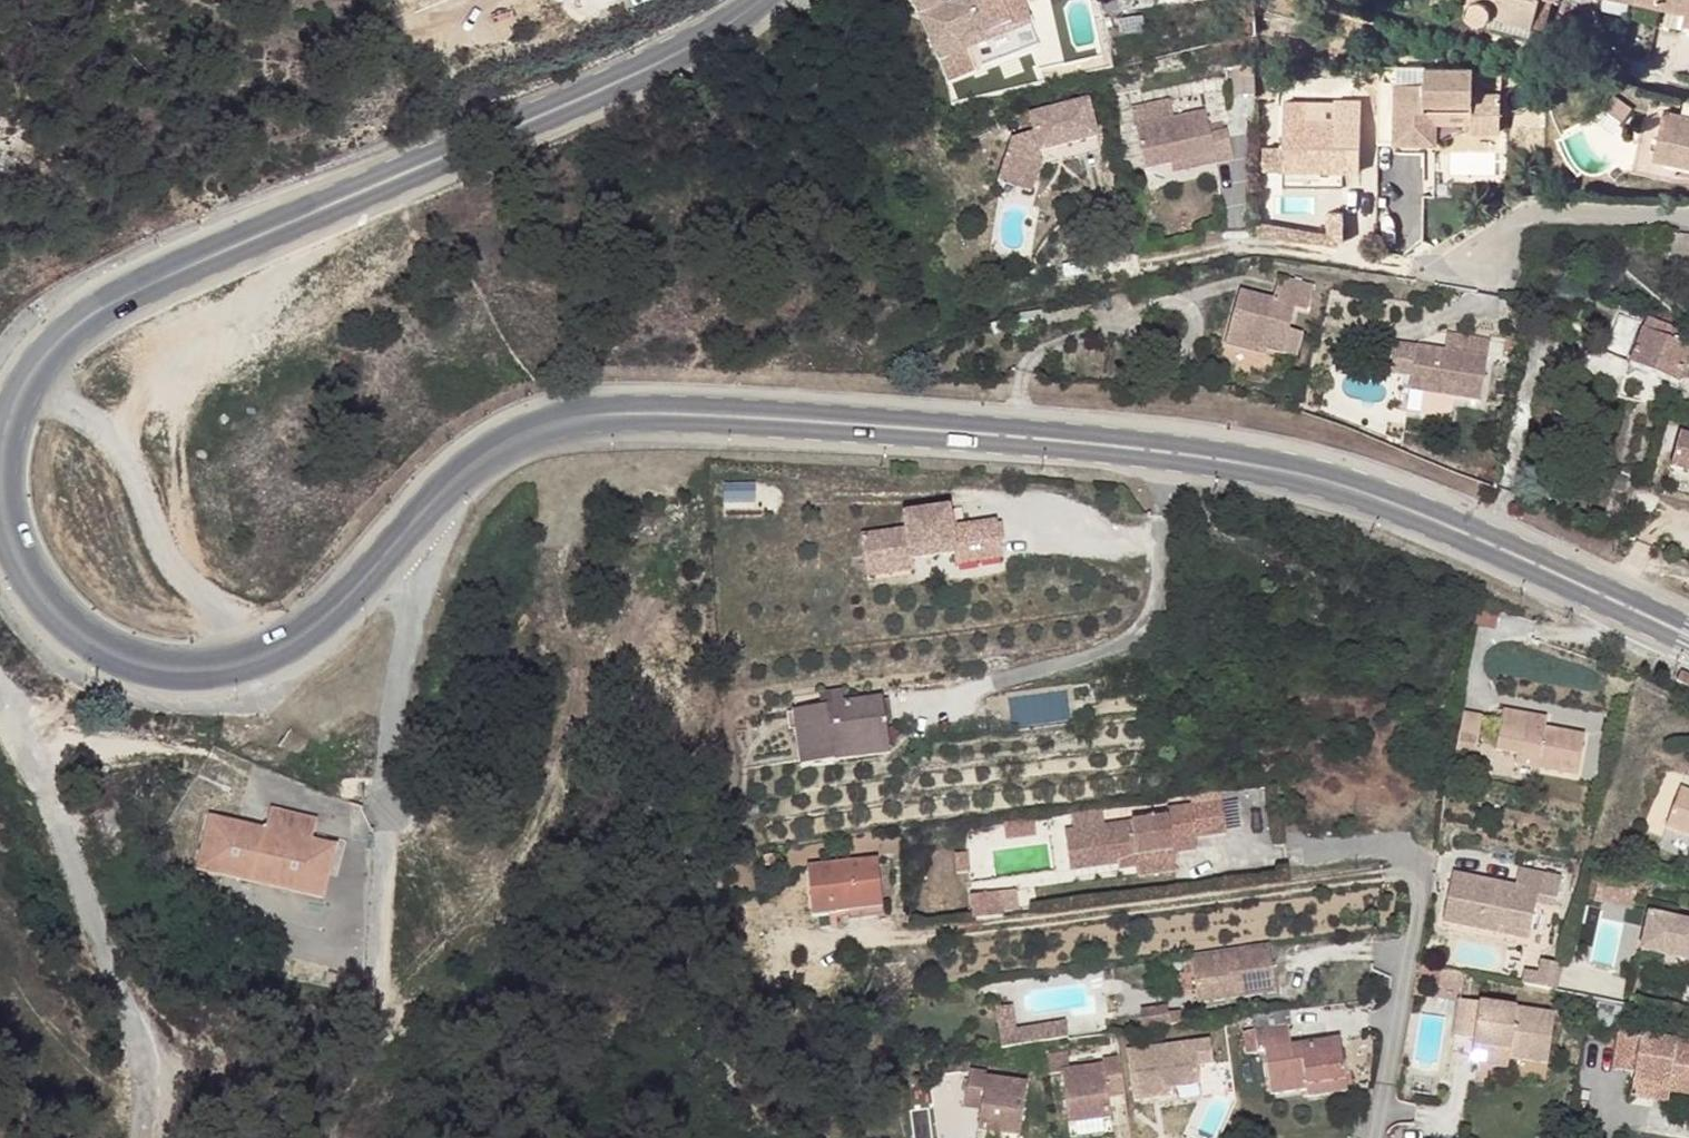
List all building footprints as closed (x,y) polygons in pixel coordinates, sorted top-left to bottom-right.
[(979,63),(1017,47),(1019,53),(1037,47),(1019,0),(955,0),(979,63)] [(1465,8),(1469,12),(1473,16),(1481,17),(1485,15),(1490,9),(1533,20),(1538,0),(1467,0),(1465,8)] [(1552,0),(1538,0),(1533,20),(1546,24),(1552,0)] [(1666,5),(1685,9),(1683,20),(1688,21),(1688,0),(1645,0),(1666,5)] [(1685,9),(1666,5),(1662,24),(1681,28),(1683,20),(1685,9)] [(1530,30),(1533,20),(1490,9),(1485,15),(1481,17),(1530,30)] [(981,68),(1019,53),(1017,47),(979,63),(981,68)] [(1391,65),(1390,79),(1418,79),(1418,66),(1391,65)] [(1433,109),(1468,109),(1467,66),(1418,66),(1418,79),(1390,79),(1392,140),(1422,140),(1422,150),(1433,149),(1433,120),(1433,109)] [(1036,131),(1042,152),(1078,144),(1100,138),(1091,100),(1033,114),(1036,131)] [(1666,108),(1656,155),(1679,159),(1681,148),(1688,150),(1688,113),(1666,108)] [(1468,120),(1468,109),(1433,109),(1433,120),(1468,120)] [(1203,110),(1136,125),(1146,167),(1171,162),(1210,153),(1213,163),(1233,160),(1225,128),(1209,131),(1203,110)] [(1353,118),(1298,119),(1298,130),(1281,131),(1281,162),(1317,162),(1318,170),(1358,169),(1358,123),(1357,119),(1353,118)] [(1036,131),(1015,136),(999,177),(1032,191),(1044,160),(1042,152),(1036,131)] [(1100,138),(1078,144),(1081,157),(1103,152),(1100,138)] [(1422,140),(1392,140),(1392,150),(1422,150),(1422,140)] [(1681,148),(1679,159),(1688,162),(1688,150),(1681,148)] [(1174,172),(1213,163),(1210,153),(1171,162),(1174,172)] [(1281,170),(1318,170),(1317,162),(1281,162),(1281,170)] [(1305,297),(1271,289),(1266,311),(1232,303),(1218,354),(1249,362),(1250,357),(1261,359),(1287,366),(1294,342),(1283,339),(1288,319),(1299,322),(1305,297)] [(1619,313),(1604,353),(1676,382),(1688,351),(1688,333),(1646,318),(1644,322),(1619,313)] [(1446,342),(1442,360),(1485,366),(1487,349),(1446,342)] [(1389,382),(1409,386),(1414,356),(1394,352),(1389,382)] [(1442,360),(1414,356),(1409,386),(1406,399),(1421,402),(1450,406),(1478,411),(1485,366),(1442,360)] [(1260,365),(1261,359),(1250,357),(1249,362),(1260,365)] [(1450,406),(1421,402),(1417,423),(1447,428),(1450,406)] [(1680,431),(1672,466),(1688,469),(1688,433),(1680,431)] [(920,553),(921,559),(953,553),(952,539),(964,537),(977,547),(1000,544),(995,507),(950,514),(949,508),(903,515),(905,529),(858,536),(861,567),(910,560),(910,554),(920,553)] [(953,553),(955,564),(1002,557),(1000,544),(977,547),(964,537),(952,539),(953,553)] [(861,567),(863,578),(912,571),(910,560),(861,567)] [(817,692),(819,705),(842,702),(840,688),(817,692)] [(842,702),(819,705),(794,708),(802,765),(833,761),(831,753),(888,746),(881,697),(842,702)] [(1547,715),(1503,708),(1497,749),(1518,752),(1540,756),(1538,768),(1578,775),(1585,733),(1546,727),(1547,715)] [(1484,715),(1463,711),(1456,752),(1477,756),(1484,715)] [(889,754),(888,746),(831,753),(833,761),(889,754)] [(1516,764),(1538,768),(1540,756),(1518,752),(1516,764)] [(1680,785),(1666,825),(1688,834),(1688,788),(1680,785)] [(1223,801),(1193,805),(1197,836),(1228,833),(1223,801)] [(1136,855),(1150,853),(1198,847),(1197,836),(1193,805),(1171,808),(1173,817),(1114,824),(1119,864),(1120,867),(1137,866),(1136,855)] [(333,851),(309,844),(307,844),(301,836),(294,830),(298,815),(272,807),(264,830),(207,812),(194,863),(211,870),(317,901),(333,851)] [(1073,815),(1075,829),(1105,825),(1103,811),(1073,815)] [(313,824),(300,814),(296,829),(303,835),(309,843),(311,843),(313,824)] [(1037,819),(1007,823),(1008,837),(1039,833),(1037,819)] [(1075,829),(1066,830),(1071,871),(1119,864),(1114,824),(1105,825),(1075,829)] [(1175,850),(1136,855),(1137,866),(1138,874),(1177,869),(1175,850)] [(772,853),(762,854),(762,864),(773,863),(772,853)] [(876,858),(808,865),(812,914),(850,910),(850,906),(881,903),(876,858)] [(1451,866),(1440,915),(1495,926),(1497,918),(1528,925),(1534,896),(1553,900),(1559,870),(1517,861),(1513,878),(1451,866)] [(996,893),(967,897),(970,919),(999,915),(996,893)] [(1650,912),(1640,949),(1688,962),(1688,922),(1650,912)] [(1528,925),(1497,918),(1495,926),(1526,933),(1528,925)] [(1270,943),(1192,952),(1198,1001),(1276,992),(1270,943)] [(1555,963),(1541,960),(1538,973),(1535,986),(1549,988),(1555,963)] [(1538,973),(1524,970),(1522,983),(1535,986),(1538,973)] [(1555,1011),(1459,998),(1455,1032),(1475,1035),(1473,1045),(1509,1050),(1509,1057),(1548,1063),(1555,1011)] [(994,1006),(997,1045),(1068,1039),(1066,1021),(1016,1024),(1014,1004),(994,1006)] [(1255,1015),(1256,1031),(1287,1027),(1286,1010),(1255,1015)] [(1270,1087),(1306,1084),(1346,1079),(1340,1039),(1290,1045),(1287,1027),(1256,1031),(1247,1032),(1249,1051),(1266,1049),(1270,1087)] [(1616,1032),(1612,1065),(1634,1068),(1633,1076),(1671,1080),(1670,1090),(1688,1092),(1688,1040),(1616,1032)] [(1127,1050),(1133,1097),(1170,1094),(1169,1086),(1200,1082),(1198,1064),(1214,1062),(1211,1039),(1127,1050)] [(1507,1068),(1509,1057),(1509,1050),(1473,1045),(1471,1063),(1507,1068)] [(1104,1066),(1063,1072),(1070,1124),(1112,1118),(1109,1097),(1125,1095),(1120,1059),(1104,1062),(1104,1066)] [(989,1072),(973,1068),(966,1105),(983,1108),(979,1128),(1020,1136),(1030,1083),(988,1076),(989,1072)] [(1668,1100),(1670,1090),(1671,1080),(1633,1076),(1630,1095),(1668,1100)] [(1306,1084),(1307,1088),(1308,1096),(1347,1090),(1346,1079),(1306,1084)] [(1306,1084),(1270,1087),(1271,1092),(1307,1088),(1306,1084)]
